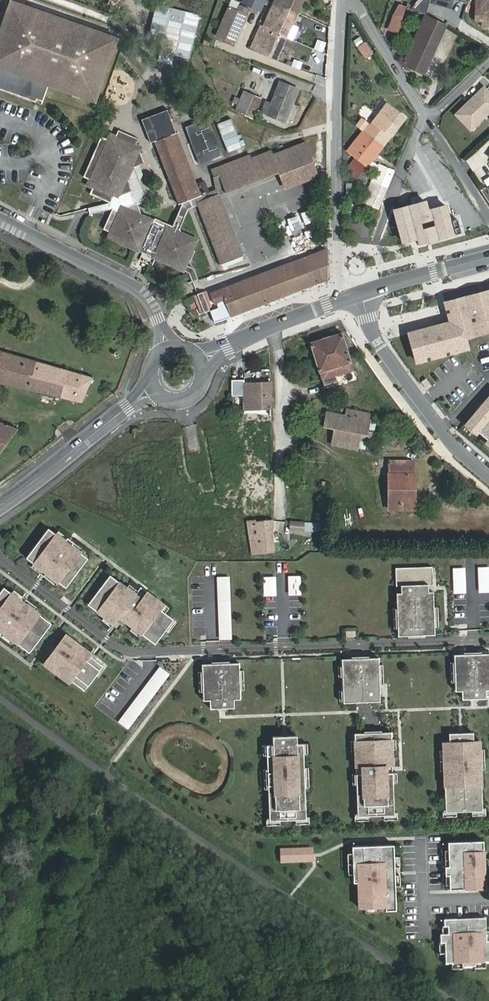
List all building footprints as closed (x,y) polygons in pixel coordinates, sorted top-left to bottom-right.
[(243,4),(259,11),(264,0),(245,0),(243,4)] [(274,2),(298,12),(303,0),(275,0),(274,2)] [(424,11),(428,0),(417,0),(410,8),(424,11)] [(477,1),(476,22),(484,21),(484,17),(488,17),(488,0),(477,1)] [(0,12),(0,89),(36,101),(37,99),(43,101),(48,84),(95,100),(117,37),(10,1),(6,14),(0,12)] [(276,60),(298,12),(274,2),(263,27),(261,26),(251,47),(276,60)] [(233,44),(249,9),(240,5),(238,10),(229,6),(216,36),(233,44)] [(389,30),(398,32),(406,8),(400,6),(395,14),(389,30)] [(403,66),(425,75),(447,24),(426,15),(403,66)] [(353,50),(361,62),(373,54),(365,42),(353,50)] [(293,59),(290,66),(299,69),(302,62),(293,59)] [(299,89),(280,82),(267,115),(285,122),(299,89)] [(455,115),(470,131),(488,112),(488,95),(483,88),(455,115)] [(245,91),(236,111),(252,118),(261,98),(245,91)] [(383,147),(406,118),(387,104),(371,125),(362,118),(356,126),(362,131),(383,147)] [(209,118),(185,127),(200,164),(223,155),(209,118)] [(108,139),(101,136),(83,177),(90,180),(88,185),(93,187),(90,194),(110,203),(113,196),(116,197),(132,191),(128,178),(132,169),(144,164),(139,150),(140,148),(135,146),(138,139),(118,130),(115,137),(110,135),(108,139)] [(356,179),(383,147),(362,131),(346,150),(355,157),(348,166),(354,171),(351,175),(356,179)] [(197,184),(177,133),(155,141),(179,204),(209,192),(204,181),(197,184)] [(273,154),(271,151),(251,158),(250,155),(212,170),(215,178),(219,177),(225,191),(279,171),(305,161),(310,174),(317,172),(305,142),(273,154)] [(305,161),(279,171),(286,188),(319,175),(317,172),(310,174),(305,161)] [(377,209),(393,171),(379,166),(363,203),(377,209)] [(132,191),(116,197),(121,209),(137,203),(132,191)] [(197,203),(221,264),(242,256),(218,194),(197,203)] [(428,210),(425,201),(394,210),(403,242),(416,238),(418,244),(461,232),(457,219),(450,221),(445,205),(428,210)] [(114,209),(105,229),(110,232),(108,237),(184,270),(188,260),(191,262),(195,251),(193,250),(197,241),(182,234),(179,229),(184,218),(177,215),(172,226),(155,219),(154,221),(142,216),(137,203),(121,209),(120,211),(114,209)] [(357,225),(356,235),(366,236),(368,226),(357,225)] [(215,303),(225,299),(231,316),(328,280),(328,249),(212,294),(215,303)] [(207,290),(194,295),(201,313),(214,309),(207,290)] [(417,362),(462,350),(459,339),(465,337),(488,331),(488,291),(445,302),(451,322),(409,334),(417,362)] [(311,343),(324,385),(337,381),(335,376),(354,370),(351,362),(342,334),(311,343)] [(465,337),(459,339),(462,350),(468,348),(465,337)] [(0,351),(0,383),(81,402),(93,378),(21,357),(0,351)] [(422,382),(427,390),(431,387),(426,379),(422,382)] [(245,411),(271,409),(271,382),(245,384),(245,380),(232,381),(232,396),(244,396),(245,411)] [(470,418),(478,425),(477,427),(488,438),(488,396),(470,418)] [(327,412),(324,426),(335,428),(332,443),(358,448),(360,439),(370,441),(372,431),(368,430),(370,420),(368,420),(369,415),(347,410),(346,415),(327,412)] [(470,418),(465,424),(488,444),(488,438),(477,427),(478,425),(470,418)] [(18,429),(0,422),(0,453),(18,429)] [(390,461),(390,474),(389,474),(389,509),(415,509),(415,474),(413,474),(413,462),(390,461)] [(275,552),(271,520),(256,522),(254,519),(248,520),(252,555),(275,552)] [(305,531),(305,530),(305,523),(305,522),(290,521),(289,530),(305,531)] [(56,534),(49,528),(26,557),(34,563),(43,570),(46,566),(53,571),(50,575),(59,582),(66,588),(88,558),(81,553),(72,546),(74,542),(68,537),(65,541),(56,534)] [(59,530),(56,534),(65,541),(68,537),(59,530)] [(83,549),(74,542),(72,546),(81,553),(83,549)] [(41,573),(43,570),(34,563),(31,566),(41,573)] [(432,566),(396,568),(396,586),(401,585),(402,592),(397,593),(398,635),(435,634),(433,591),(428,591),(428,584),(433,584),(432,566)] [(453,567),(454,592),(466,592),(465,567),(453,567)] [(479,591),(488,591),(488,567),(478,567),(479,591)] [(56,585),(59,582),(50,575),(47,578),(56,585)] [(111,575),(88,604),(105,617),(114,624),(117,620),(121,615),(127,619),(125,621),(133,627),(142,634),(155,645),(166,631),(174,620),(166,613),(161,610),(164,605),(141,587),(138,591),(136,594),(127,588),(111,575)] [(301,575),(289,575),(289,594),(301,593),(301,575)] [(230,576),(217,576),(217,639),(230,639),(230,576)] [(264,576),(264,595),(276,594),(275,576),(264,576)] [(130,584),(127,588),(136,594),(138,591),(130,584)] [(0,592),(0,630),(4,633),(14,640),(29,652),(52,623),(36,611),(27,604),(24,607),(19,603),(21,600),(11,592),(4,587),(0,592)] [(14,589),(11,592),(21,600),(24,596),(14,589)] [(29,601),(27,604),(36,611),(39,608),(29,601)] [(170,609),(164,605),(161,610),(166,613),(170,609)] [(121,615),(117,620),(123,624),(125,621),(127,619),(121,615)] [(111,627),(114,624),(105,617),(102,620),(111,627)] [(178,622),(174,620),(166,631),(169,633),(178,622)] [(139,638),(142,634),(133,627),(130,631),(139,638)] [(11,644),(14,640),(4,633),(2,637),(11,644)] [(83,647),(66,634),(44,663),(61,676),(63,674),(71,680),(84,690),(103,666),(89,655),(81,649),(83,647)] [(89,655),(92,652),(84,646),(83,647),(81,649),(89,655)] [(486,698),(486,697),(488,697),(488,654),(453,655),(455,691),(461,691),(462,699),(474,699),(486,698)] [(341,659),(343,703),(362,702),(379,702),(378,658),(360,658),(341,659)] [(202,664),(203,700),(209,700),(210,709),(222,708),(234,708),(234,699),(240,699),(239,663),(202,664)] [(159,667),(126,712),(136,719),(168,673),(159,667)] [(60,677),(68,683),(71,680),(63,674),(61,676),(60,677)] [(391,732),(354,733),(358,816),(394,815),(393,769),(391,732)] [(472,741),(472,732),(461,732),(448,733),(448,742),(442,742),(445,812),(482,810),(479,740),(472,741)] [(298,744),(297,736),(285,736),(274,737),(274,745),(268,745),(271,821),(307,819),(304,744),(298,744)] [(450,889),(486,887),(485,867),(485,857),(484,840),(448,841),(449,846),(449,862),(445,862),(446,874),(450,874),(450,884),(450,889)] [(366,907),(387,906),(387,910),(397,909),(396,886),(395,856),(394,844),(352,846),(353,855),(354,874),(354,882),(359,882),(360,907),(366,907)] [(281,850),(282,862),(313,860),(313,848),(281,850)] [(463,963),(463,967),(477,966),(477,963),(487,962),(488,962),(488,942),(487,931),(486,918),(445,920),(445,927),(448,927),(449,935),(443,935),(441,935),(441,943),(445,943),(446,954),(446,963),(452,963),(463,963)]
